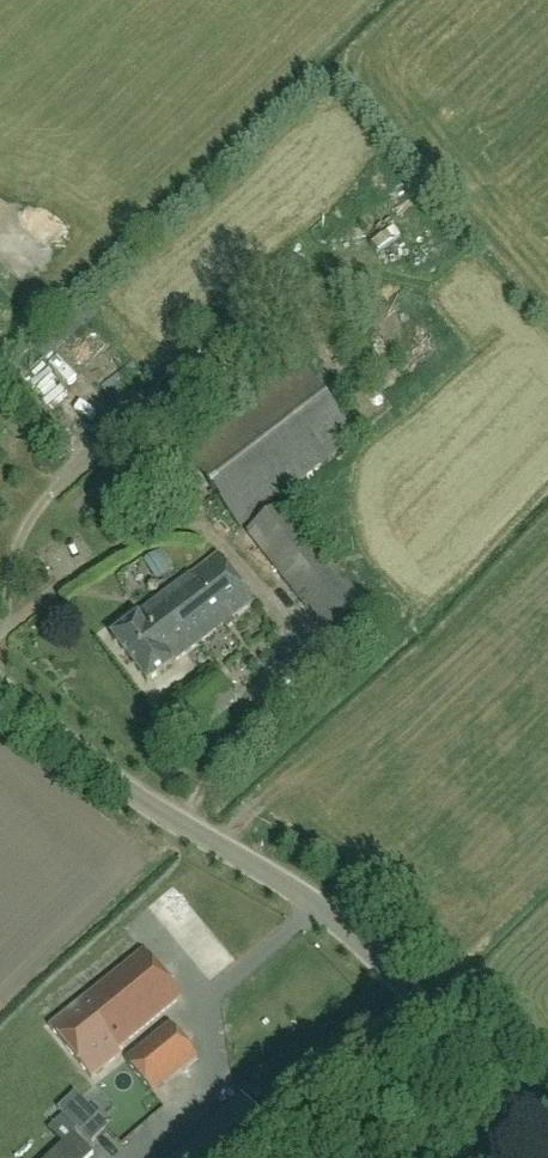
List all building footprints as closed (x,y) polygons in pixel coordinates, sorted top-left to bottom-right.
[(393,221),(374,237),(391,258),(429,227),(404,198),(387,213),(393,221)] [(385,352),(412,330),(392,307),(365,329),(385,352)] [(240,527),(354,439),(295,363),(181,451),(240,527)] [(246,535),(326,636),(364,606),(285,505),(246,535)] [(253,603),(217,556),(110,637),(146,684),(253,603)] [(256,746),(252,741),(243,749),(247,754),(256,746)] [(182,999),(144,952),(48,1027),(90,1080),(121,1055),(117,1050),(182,999)] [(169,1024),(124,1061),(152,1094),(196,1058),(169,1024)] [(85,1135),(101,1120),(87,1106),(72,1121),(85,1135)]
